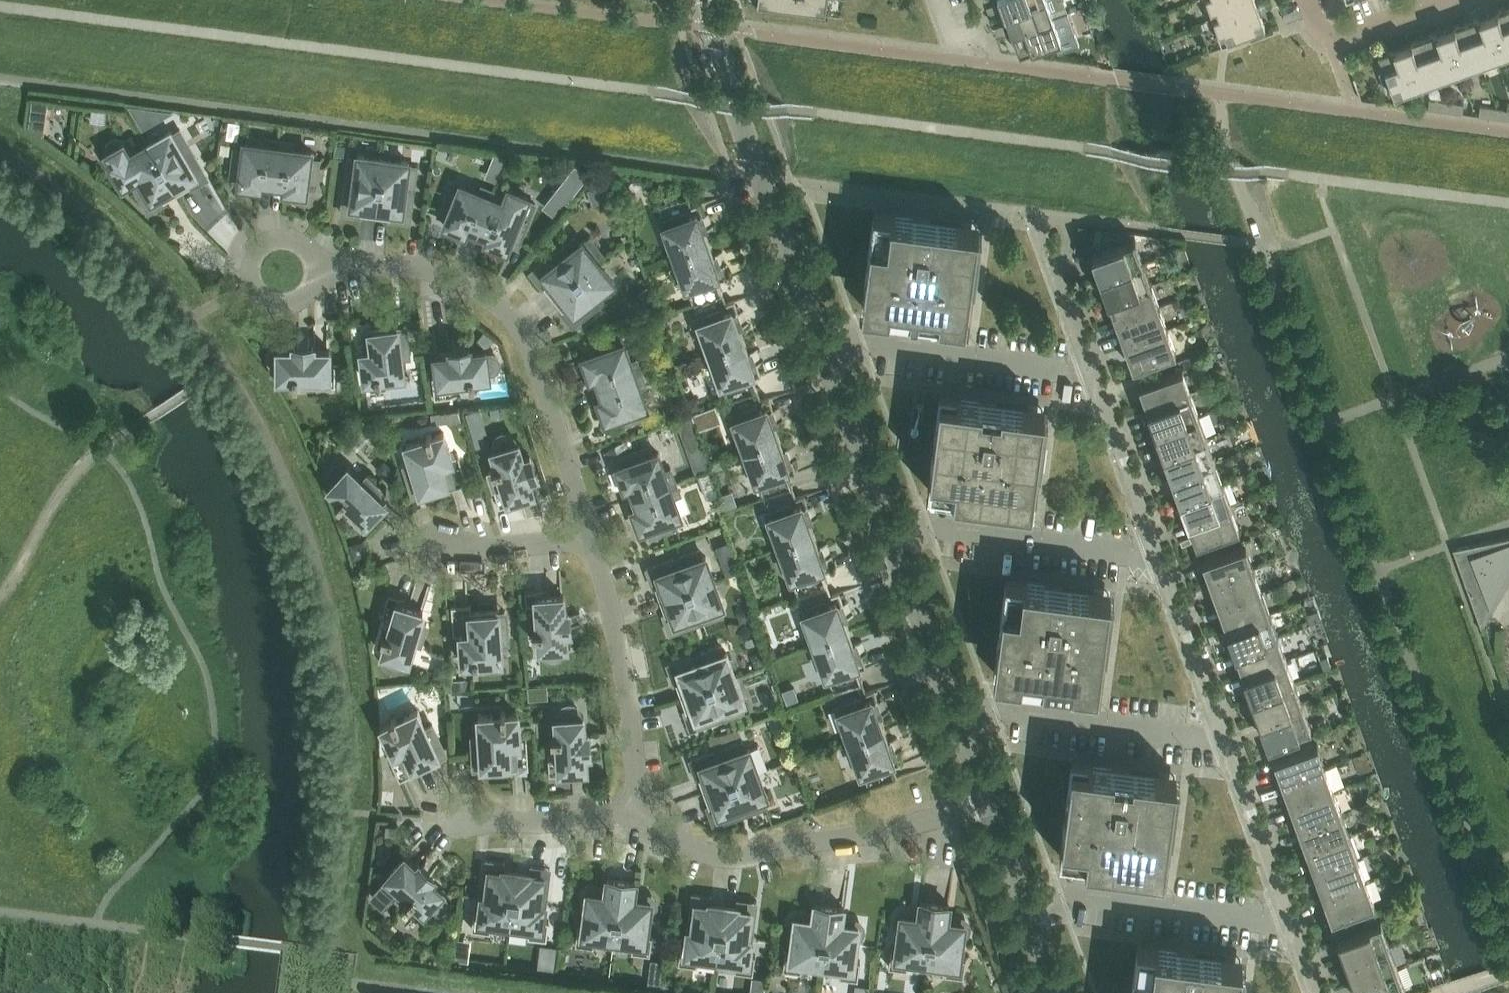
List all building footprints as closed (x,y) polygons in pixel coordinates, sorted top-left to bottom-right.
[(1005,11),(1037,0),(1001,0),(1005,11)] [(1068,12),(1066,5),(1052,10),(1048,0),(1037,0),(1005,11),(1013,32),(1054,17),(1068,12)] [(1257,0),(1208,0),(1211,7),(1210,8),(1213,16),(1257,0)] [(1261,11),(1263,10),(1260,0),(1257,0),(1213,16),(1213,18),(1214,17),(1218,29),(1217,29),(1222,42),(1249,32),(1248,29),(1265,23),(1261,11)] [(998,14),(995,5),(987,8),(990,17),(998,14)] [(1496,10),(1497,12),(1489,15),(1503,55),(1508,53),(1508,6),(1496,10)] [(1503,55),(1489,15),(1480,18),(1480,16),(1467,21),(1483,67),(1496,62),(1494,58),(1503,55)] [(1062,38),(1054,17),(1013,32),(1020,53),(1038,46),(1041,54),(1058,49),(1055,41),(1062,38)] [(1483,67),(1467,21),(1454,26),(1454,28),(1446,31),(1460,70),(1468,67),(1470,71),(1483,67)] [(1005,34),(1002,26),(994,28),(998,37),(1005,34)] [(1460,70),(1446,31),(1437,34),(1437,32),(1424,36),(1440,82),(1453,77),(1452,73),(1460,70)] [(1440,82),(1424,36),(1411,41),(1411,43),(1402,46),(1417,86),(1426,83),(1427,87),(1440,82)] [(1417,86),(1402,46),(1395,49),(1394,47),(1378,53),(1383,67),(1379,69),(1386,90),(1393,88),(1394,92),(1407,88),(1408,89),(1417,86)] [(1446,110),(1447,101),(1430,98),(1428,108),(1446,110)] [(50,101),(32,99),(30,119),(46,127),(50,101)] [(1463,113),(1464,103),(1447,101),(1446,110),(1463,113)] [(1496,117),(1498,107),(1480,105),(1479,115),(1496,117)] [(1498,107),(1496,117),(1508,119),(1508,109),(1498,107)] [(236,130),(238,120),(229,119),(227,129),(236,130)] [(192,158),(190,156),(186,149),(191,147),(181,129),(173,133),(171,130),(149,143),(178,193),(191,185),(188,180),(200,172),(192,158)] [(273,183),(279,140),(266,138),(265,144),(245,142),(244,150),(235,149),(232,171),(240,172),(239,185),(261,188),(262,182),(273,183)] [(317,182),(320,159),(311,158),(312,150),(292,148),(293,141),(279,140),(273,183),(285,185),(284,191),(306,194),(308,181),(317,182)] [(178,193),(149,143),(130,154),(124,143),(122,145),(119,142),(116,141),(113,143),(112,146),(113,149),(111,151),(117,162),(115,163),(127,183),(136,178),(140,184),(141,188),(149,202),(161,195),(165,200),(178,193)] [(376,215),(384,158),(358,154),(358,158),(349,157),(347,177),(352,178),(351,186),(350,189),(348,205),(362,207),(361,213),(376,215)] [(408,193),(409,185),(415,186),(417,166),(409,165),(409,161),(384,158),(376,215),(391,217),(392,211),(407,212),(409,197),(408,193)] [(478,232),(494,191),(482,186),(480,192),(461,184),(458,191),(449,188),(441,209),(449,213),(444,225),(465,233),(468,228),(478,232)] [(529,196),(509,188),(506,195),(494,191),(478,232),(488,236),(486,242),(507,250),(512,238),(520,241),(536,203),(528,199),(529,196)] [(708,228),(704,216),(710,214),(709,213),(704,215),(700,204),(692,207),(688,195),(658,205),(670,239),(669,240),(675,255),(710,242),(706,230),(714,227),(714,226),(708,228)] [(976,277),(983,225),(962,222),(875,211),(862,305),(967,319),(972,276),(976,277)] [(540,270),(549,281),(544,285),(553,297),(599,261),(607,255),(591,235),(580,244),(575,237),(559,250),(562,254),(557,258),(553,260),(540,270)] [(1144,260),(1135,237),(1092,252),(1100,276),(1144,260)] [(727,278),(723,267),(728,265),(727,264),(722,266),(718,255),(723,253),(723,252),(714,255),(710,242),(675,255),(680,270),(681,270),(693,303),(723,292),(719,281),(727,278)] [(1152,283),(1144,260),(1100,276),(1109,298),(1152,283)] [(617,291),(612,284),(615,281),(599,261),(553,297),(563,309),(568,305),(577,317),(590,307),(592,303),(598,299),(601,303),(617,291)] [(1160,305),(1152,283),(1109,298),(1117,321),(1160,305)] [(743,325),(739,313),(745,311),(744,310),(739,312),(735,301),(727,304),(723,292),(693,303),(705,336),(704,337),(710,352),(745,339),(741,327),(749,324),(749,323),(743,325)] [(1168,328),(1160,305),(1117,321),(1125,344),(1168,328)] [(402,354),(409,353),(407,339),(400,340),(399,326),(394,327),(394,326),(375,328),(375,329),(370,330),(373,349),(362,351),(365,379),(377,378),(378,381),(382,381),(382,377),(405,374),(402,354)] [(1177,351),(1168,328),(1125,344),(1133,367),(1177,351)] [(642,372),(637,359),(631,361),(624,342),(617,345),(614,336),(592,344),(595,352),(583,357),(591,378),(596,377),(600,387),(642,372)] [(762,375),(758,364),(763,362),(762,361),(757,363),(753,352),(758,350),(758,349),(749,352),(745,339),(710,352),(715,367),(716,367),(728,400),(758,390),(754,378),(762,375)] [(498,357),(496,355),(492,353),(487,353),(487,348),(465,351),(465,353),(457,354),(457,352),(436,355),(439,381),(456,379),(456,382),(471,380),(471,384),(476,383),(475,378),(490,376),(490,371),(494,370),(496,369),(498,367),(500,364),(500,362),(499,359),(498,357)] [(330,376),(330,349),(308,349),(308,351),(300,351),(300,349),(279,349),(279,354),(273,354),(273,371),(278,371),(279,377),(294,376),(294,382),(299,382),(299,379),(313,379),(313,387),(315,387),(315,376),(330,376)] [(1191,391),(1183,368),(1139,383),(1148,407),(1191,391)] [(647,406),(640,387),(646,385),(642,372),(600,387),(604,397),(598,399),(606,421),(618,416),(621,425),(643,417),(640,409),(647,406)] [(778,422),(774,411),(779,408),(779,407),(774,409),(770,398),(762,401),(758,390),(728,400),(740,433),(739,434),(745,449),(780,436),(776,424),(784,421),(784,420),(778,422)] [(1199,414),(1191,391),(1148,407),(1156,429),(1199,414)] [(1042,460),(1048,409),(1028,406),(941,394),(928,488),(1032,502),(1038,460),(1042,460)] [(1207,436),(1199,414),(1156,429),(1164,452),(1207,436)] [(442,462),(453,459),(444,432),(433,435),(432,431),(427,433),(428,437),(406,443),(412,462),(406,464),(414,492),(426,488),(426,489),(444,484),(444,483),(448,481),(442,462)] [(526,470),(524,462),(526,462),(519,441),(516,442),(515,439),(514,436),(511,434),(508,433),(505,433),(502,433),(498,435),(495,439),(495,444),(496,448),(493,449),(497,464),(492,466),(494,470),(497,469),(501,484),(504,484),(508,499),(535,490),(528,469),(526,470)] [(796,471),(793,461),(798,460),(797,458),(792,460),(788,449),(793,447),(793,446),(785,449),(780,436),(745,449),(750,465),(751,464),(763,497),(793,487),(789,475),(797,472),(796,471)] [(1215,459),(1207,436),(1164,452),(1172,475),(1215,459)] [(676,481),(671,469),(665,471),(658,452),(651,454),(648,446),(627,454),(630,462),(617,467),(625,488),(631,486),(634,496),(676,481)] [(1223,482),(1215,459),(1172,475),(1180,497),(1223,482)] [(387,500),(370,485),(368,487),(362,481),(364,479),(348,465),(345,469),(342,466),(337,465),(333,466),(329,470),(328,474),(330,479),(333,482),(330,485),(341,496),(337,500),(341,503),(343,501),(354,512),(356,510),(367,521),(387,500)] [(681,515),(675,496),(681,494),(676,481),(634,496),(638,507),(633,509),(640,530),(653,526),(656,534),(677,527),(674,518),(681,515)] [(1232,504),(1223,482),(1180,497),(1188,520),(1232,504)] [(813,519),(809,508),(814,506),(814,505),(809,506),(805,495),(797,498),(793,487),(763,497),(775,531),(774,531),(779,546),(815,534),(811,521),(819,518),(818,517),(813,519)] [(1240,528),(1232,504),(1188,520),(1197,543),(1240,528)] [(832,570),(828,558),(833,557),(832,556),(827,557),(823,546),(828,544),(828,543),(820,546),(815,534),(779,546),(785,562),(786,561),(798,595),(828,584),(824,573),(832,570)] [(1508,562),(1508,536),(1453,548),(1483,632),(1485,632),(1481,622),(1508,562)] [(1254,568),(1246,544),(1203,560),(1211,583),(1254,568)] [(715,580),(706,556),(702,557),(700,549),(680,556),(682,561),(676,564),(671,564),(657,569),(661,583),(655,585),(661,600),(715,580)] [(1263,590),(1254,568),(1211,583),(1219,606),(1263,590)] [(1108,644),(1114,592),(1094,589),(1007,578),(994,672),(1098,686),(1104,643),(1108,644)] [(723,605),(715,580),(661,600),(666,614),(672,612),(677,626),(692,620),(695,618),(702,615),(704,620),(723,614),(720,606),(723,605)] [(848,616),(844,605),(849,603),(849,602),(844,603),(840,594),(840,592),(832,595),(828,584),(798,595),(810,628),(809,628),(814,643),(850,631),(845,618),(854,615),(853,614),(848,616)] [(1271,613),(1263,590),(1219,606),(1227,628),(1271,613)] [(568,646),(566,624),(564,624),(563,616),(566,616),(564,594),(536,596),(537,612),(535,612),(536,627),(533,628),(533,632),(539,632),(540,648),(544,647),(544,650),(544,653),(546,656),(549,658),(551,659),(554,659),(556,659),(558,658),(560,657),(561,656),(563,655),(563,653),(564,651),(564,650),(564,648),(564,646),(568,646)] [(421,642),(427,622),(426,622),(423,632),(418,631),(424,610),(397,602),(393,617),(391,616),(386,632),(383,631),(382,635),(387,637),(382,652),(386,653),(385,657),(385,662),(388,665),(391,667),(394,668),(396,668),(399,667),(402,666),(404,664),(405,661),(406,658),(409,659),(415,640),(421,642)] [(501,639),(508,639),(507,624),(506,610),(505,610),(505,624),(500,624),(499,610),(494,611),(494,610),(475,611),(475,612),(471,612),(470,606),(453,607),(455,634),(461,634),(463,662),(475,661),(475,665),(480,665),(480,661),(502,659),(501,639)] [(1279,635),(1271,613),(1227,628),(1235,651),(1279,635)] [(866,665),(863,656),(868,654),(867,653),(862,654),(858,643),(863,641),(863,640),(854,643),(850,631),(814,643),(820,659),(821,659),(833,692),(863,681),(859,670),(867,667),(866,665)] [(1287,658),(1279,635),(1235,651),(1244,674),(1287,658)] [(736,676),(727,652),(723,653),(721,645),(702,652),(703,658),(697,660),(692,660),(678,666),(682,679),(676,681),(682,696),(736,676)] [(1295,680),(1287,658),(1244,674),(1252,696),(1295,680)] [(745,700),(736,676),(682,696),(687,710),(693,708),(698,722),(713,716),(716,714),(723,711),(725,717),(744,710),(741,702),(745,700)] [(1303,703),(1295,680),(1252,696),(1260,719),(1303,703)] [(883,713),(879,702),(884,700),(884,699),(879,700),(875,691),(875,689),(867,692),(863,681),(833,692),(845,725),(844,725),(849,741),(885,728),(880,716),(889,712),(888,711),(883,713)] [(1312,726),(1303,703),(1260,719),(1268,742),(1312,726)] [(584,745),(583,737),(586,737),(584,715),(580,715),(580,711),(578,707),(575,705),(572,704),(569,704),(566,704),(564,706),(561,708),(559,712),(560,717),(556,717),(557,732),(552,733),(552,738),(556,737),(557,753),(559,753),(560,769),(588,767),(586,745),(584,745)] [(445,750),(433,724),(427,727),(418,709),(398,718),(396,715),(392,717),(393,720),(382,725),(394,751),(404,746),(413,765),(418,763),(418,764),(435,756),(435,755),(439,753),(433,741),(438,738),(444,751),(445,750)] [(521,741),(519,712),(507,713),(506,709),(502,710),(502,714),(479,715),(480,735),(473,736),(475,764),(477,764),(476,751),(481,750),(482,764),(487,763),(487,765),(506,764),(506,763),(511,762),(510,742),(521,741)] [(902,764),(898,753),(903,751),(902,750),(897,752),(893,740),(898,738),(898,737),(889,740),(885,728),(849,741),(855,756),(856,756),(868,790),(898,779),(894,767),(902,764)] [(759,772),(750,747),(746,749),(743,741),(724,748),(726,753),(720,755),(715,756),(700,761),(705,775),(699,777),(705,791),(759,772)] [(1326,766),(1318,743),(1274,759),(1283,782),(1326,766)] [(1174,827),(1180,775),(1073,761),(1060,855),(1164,869),(1170,826),(1174,827)] [(1334,789),(1326,766),(1283,782),(1291,805),(1334,789)] [(768,796),(759,772),(705,791),(710,806),(716,804),(721,817),(736,812),(739,809),(746,807),(748,812),(767,805),(764,797),(768,796)] [(384,789),(383,807),(395,808),(397,790),(384,789)] [(1342,812),(1334,789),(1291,805),(1299,827),(1342,812)] [(1350,834),(1342,812),(1299,827),(1307,850),(1350,834)] [(1359,857),(1350,834),(1307,850),(1315,872),(1359,857)] [(443,889),(433,879),(432,878),(435,875),(419,861),(417,864),(406,854),(387,874),(389,876),(373,893),(388,906),(397,897),(393,893),(398,887),(408,897),(406,899),(410,903),(413,899),(425,909),(427,906),(430,909),(435,911),(439,910),(444,907),(445,905),(446,902),(446,899),(445,896),(443,893),(441,891),(443,889)] [(1367,879),(1359,857),(1315,872),(1323,895),(1367,879)] [(511,924),(518,870),(504,868),(503,870),(490,868),(488,885),(490,889),(489,896),(482,896),(480,911),(475,910),(472,928),(491,930),(492,921),(511,924)] [(539,903),(540,896),(543,892),(545,876),(532,874),(532,872),(518,870),(511,924),(530,926),(528,935),(547,938),(550,920),(544,919),(546,904),(539,903)] [(614,939),(622,879),(608,877),(606,894),(601,893),(599,891),(597,889),(595,888),(592,887),(590,888),(587,889),(585,890),(584,892),(583,895),(583,898),(583,900),(587,904),(584,925),(578,925),(576,943),(594,945),(596,936),(614,939)] [(647,934),(650,913),(654,909),(656,905),(655,900),(654,898),(652,896),(649,895),(647,894),(644,895),(641,896),(639,898),(634,898),(636,881),(622,879),(614,939),(633,941),(632,950),(651,952),(653,934),(647,934)] [(1375,903),(1367,879),(1323,895),(1332,918),(1375,903)] [(928,962),(935,902),(921,900),(919,917),(914,916),(911,912),(906,910),(902,911),(898,914),(896,918),(897,923),(900,927),(897,948),(891,948),(889,966),(908,968),(909,959),(928,962)] [(717,958),(724,904),(710,902),(710,904),(696,902),(694,919),(697,923),(696,930),(689,929),(687,944),(681,944),(679,962),(697,964),(698,955),(717,958)] [(822,964),(830,904),(815,902),(813,919),(808,919),(807,916),(805,914),(802,913),(799,913),(797,913),(794,914),(792,916),(790,921),(791,925),(794,929),(791,951),(786,950),(783,968),(802,970),(803,962),(822,964)] [(961,956),(964,935),(968,932),(969,928),(969,923),(966,919),(961,918),(957,918),(953,921),(948,921),(950,904),(935,902),(928,962),(946,964),(945,973),(964,975),(966,957),(961,956)] [(750,953),(752,938),(745,937),(746,930),(750,926),(752,910),(738,908),(739,905),(724,904),(717,958),(736,960),(735,969),(754,972),(756,954),(750,953)] [(855,959),(858,938),(862,935),(863,932),(864,930),(863,927),(862,924),(861,922),(859,921),(856,920),(853,920),(851,920),(847,924),(842,923),(844,906),(830,904),(822,964),(841,966),(840,975),(858,978),(861,959),(855,959)] [(1390,943),(1381,919),(1338,935),(1346,958),(1390,943)] [(1398,965),(1390,943),(1346,958),(1354,981),(1398,965)] [(1246,958),(1226,956),(1139,944),(1132,992),(1242,992),(1246,958)] [(1398,965),(1354,981),(1359,992),(1394,992),(1406,989),(1398,965)]
